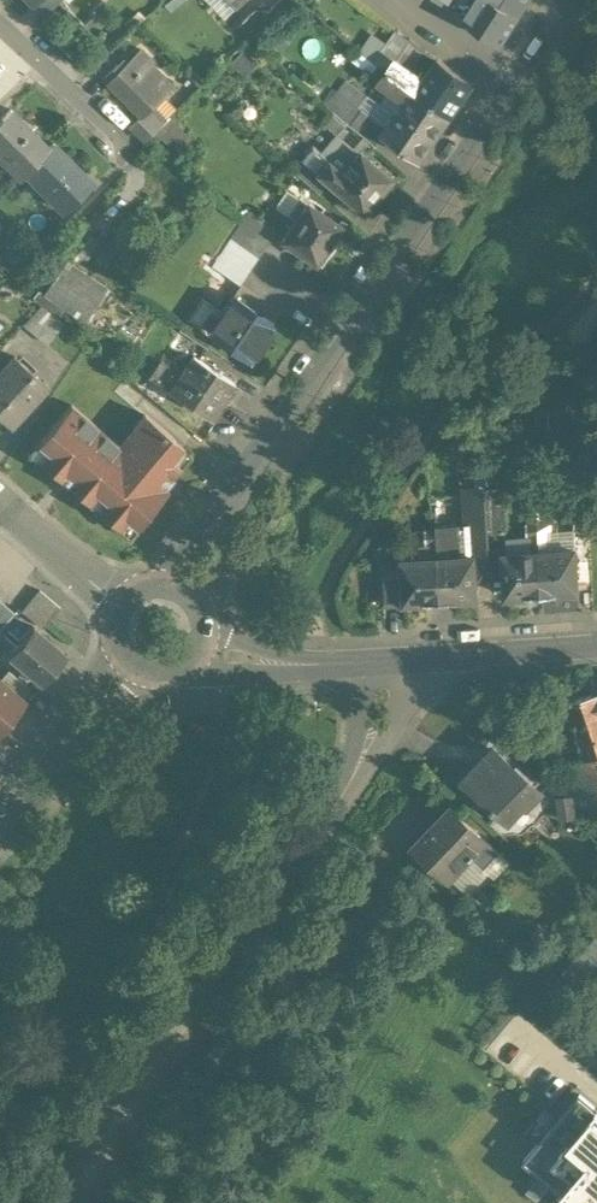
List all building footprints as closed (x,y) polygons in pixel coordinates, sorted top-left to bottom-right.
[(31,5),(42,16),(58,0),(36,0),(31,5)] [(223,16),(239,1),(238,0),(207,0),(223,16)] [(440,3),(463,20),(469,10),(465,3),(462,3),(458,0),(443,0),(440,3)] [(489,0),(476,0),(469,10),(463,20),(498,46),(516,18),(489,0)] [(516,18),(528,0),(489,0),(516,18)] [(373,63),(385,74),(393,62),(421,82),(436,59),(398,31),(385,47),(370,37),(359,51),(373,63)] [(138,50),(105,83),(139,117),(149,108),(170,87),(148,64),(149,62),(138,50)] [(472,85),(436,59),(421,82),(413,93),(448,118),(450,118),(472,85)] [(421,82),(393,62),(385,74),(411,92),(413,93),(421,82)] [(385,74),(373,63),(361,82),(386,98),(369,124),(367,127),(381,137),(411,92),(385,74)] [(377,152),(385,140),(381,137),(367,127),(369,124),(331,92),(320,104),(377,152)] [(413,93),(411,92),(381,137),(385,140),(418,162),(448,118),(413,93)] [(10,108),(0,117),(0,156),(19,175),(24,171),(48,146),(10,108)] [(139,117),(130,126),(143,140),(162,121),(149,108),(139,117)] [(166,119),(154,131),(164,142),(177,130),(166,119)] [(330,130),(311,150),(327,164),(340,176),(358,155),(330,130)] [(91,181),(52,142),(48,146),(24,171),(62,210),(91,181)] [(327,164),(311,150),(300,163),(316,177),(316,176),(327,164)] [(390,182),(358,155),(340,176),(330,188),(362,215),(390,182)] [(316,177),(300,163),(292,173),(317,195),(326,184),(316,176),(316,177)] [(340,176),(327,164),(316,176),(326,184),(330,188),(340,176)] [(338,228),(299,201),(288,217),(296,222),(282,243),(320,269),(333,250),(326,245),(338,228)] [(274,231),(250,211),(242,224),(265,244),(274,231)] [(265,244),(242,224),(231,241),(258,259),(266,245),(265,244)] [(258,259),(231,241),(214,267),(240,285),(258,259)] [(106,289),(67,262),(45,294),(84,321),(106,289)] [(275,325),(233,297),(221,315),(209,333),(215,337),(250,361),(261,344),(262,344),(275,325)] [(221,315),(200,301),(180,331),(207,349),(215,337),(209,333),(221,315)] [(63,323),(41,304),(23,323),(45,343),(63,323)] [(0,370),(0,417),(9,426),(46,386),(13,356),(0,370)] [(235,386),(194,359),(182,377),(171,394),(211,421),(235,386)] [(182,377),(161,363),(149,380),(171,394),(182,377)] [(122,448),(71,405),(30,453),(61,478),(62,477),(69,484),(68,485),(128,536),(157,502),(155,500),(166,487),(162,484),(188,454),(181,448),(183,446),(144,413),(132,427),(133,435),(122,448)] [(503,487),(486,488),(487,526),(488,549),(507,548),(503,487)] [(486,488),(462,489),(465,527),(473,550),(473,549),(488,549),(487,526),(486,488)] [(548,521),(537,522),(538,537),(545,537),(549,536),(548,521)] [(537,522),(526,523),(526,538),(531,538),(538,537),(537,522)] [(459,527),(437,528),(437,529),(438,558),(461,557),(459,527)] [(436,528),(424,529),(425,545),(430,544),(431,559),(438,558),(437,529),(437,528),(436,528)] [(545,537),(538,537),(539,552),(546,551),(545,537)] [(473,549),(473,550),(473,556),(474,556),(476,581),(504,579),(503,554),(508,554),(507,548),(488,549),(473,549)] [(546,551),(539,552),(541,595),(578,593),(575,549),(546,551)] [(508,554),(503,554),(504,579),(506,597),(541,595),(539,552),(532,552),(508,554)] [(461,557),(438,558),(441,601),(477,599),(476,581),(474,556),(473,556),(461,557)] [(431,559),(402,560),(404,604),(441,601),(438,558),(431,559)] [(402,560),(380,562),(383,605),(404,604),(402,560)] [(59,609),(39,591),(21,612),(42,629),(59,609)] [(0,602),(0,630),(13,614),(0,602)] [(66,656),(33,628),(8,657),(42,686),(66,656)] [(9,672),(0,682),(22,701),(30,691),(9,672)] [(23,702),(22,701),(0,682),(0,729),(23,702)] [(567,701),(570,723),(574,725),(585,760),(596,756),(596,695),(567,701)] [(540,792),(498,754),(470,786),(493,807),(491,810),(494,812),(496,810),(509,822),(522,807),(524,809),(540,792)] [(567,764),(573,785),(574,794),(576,818),(596,815),(596,756),(585,760),(567,764)] [(567,764),(555,768),(563,792),(573,785),(567,764)] [(553,798),(554,822),(576,818),(574,794),(553,798)] [(497,853),(448,807),(410,847),(430,865),(432,863),(450,880),(461,868),(459,867),(467,859),(480,871),(497,853)] [(579,1096),(523,1162),(571,1202),(596,1202),(596,1111),(579,1096)]
